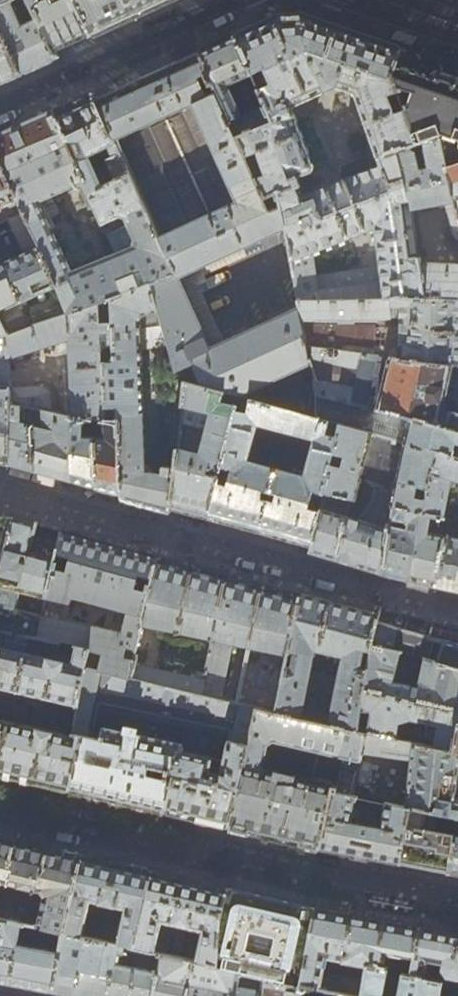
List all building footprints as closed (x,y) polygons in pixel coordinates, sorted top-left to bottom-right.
[(38,69),(59,60),(56,54),(29,0),(14,0),(11,2),(11,4),(0,9),(0,86),(38,69)] [(11,4),(11,2),(14,0),(0,0),(0,9),(11,4)] [(91,36),(72,0),(29,0),(56,54),(72,46),(91,36)] [(91,36),(137,15),(171,0),(72,0),(91,36)] [(411,208),(397,152),(417,144),(393,75),(402,49),(346,30),(303,16),(278,17),(258,26),(235,37),(272,122),(236,137),(245,156),(255,152),(264,174),(255,178),(264,198),(278,192),(284,230),(297,302),(400,300),(425,301),(420,264),(411,208)] [(216,45),(198,53),(236,137),(272,122),(235,37),(216,45)] [(402,49),(393,75),(417,144),(439,137),(443,150),(457,149),(457,68),(449,65),(402,49)] [(118,90),(95,100),(129,175),(174,276),(150,284),(168,347),(173,367),(175,374),(194,366),(205,390),(225,395),(250,401),(296,414),(315,407),(315,398),(315,395),(307,349),(300,322),(298,310),(210,350),(177,279),(284,230),(278,192),(264,198),(255,178),(245,156),(236,137),(198,53),(171,66),(118,90)] [(129,175),(95,100),(92,93),(70,104),(52,112),(84,182),(89,192),(129,175)] [(0,135),(0,161),(18,202),(70,313),(111,299),(150,284),(174,276),(129,175),(89,192),(102,223),(124,214),(128,224),(107,233),(115,253),(113,254),(113,255),(95,262),(94,262),(92,263),(74,271),(73,271),(71,271),(58,242),(68,237),(71,233),(66,223),(61,222),(50,226),(40,203),(84,182),(52,112),(21,126),(0,135)] [(455,208),(453,208),(446,169),(447,168),(443,150),(439,137),(417,144),(397,152),(411,208),(445,203),(452,233),(454,236),(456,239),(457,240),(457,222),(455,208)] [(18,202),(0,161),(0,210),(18,202)] [(447,168),(446,169),(453,208),(455,208),(457,222),(457,164),(447,168)] [(70,313),(18,202),(0,210),(0,225),(10,221),(25,254),(0,265),(0,337),(70,313)] [(420,264),(425,301),(457,301),(457,265),(420,264)] [(139,506),(161,512),(168,467),(178,384),(175,374),(173,367),(157,369),(162,466),(161,474),(152,473),(151,470),(149,467),(145,466),(145,460),(148,460),(148,452),(145,452),(142,350),(168,347),(150,284),(111,299),(114,363),(104,364),(106,420),(119,421),(122,495),(122,500),(139,506)] [(72,482),(72,418),(71,416),(55,413),(55,398),(51,398),(51,392),(44,386),(11,388),(9,359),(69,341),(74,418),(94,419),(106,420),(104,364),(114,363),(111,299),(70,313),(0,337),(0,389),(10,388),(8,464),(19,467),(52,476),(72,482)] [(425,301),(400,300),(297,302),(298,310),(300,322),(339,322),(340,323),(352,323),(359,322),(377,321),(377,319),(389,319),(389,345),(391,347),(398,347),(398,360),(451,367),(457,367),(457,301),(425,301)] [(318,327),(320,350),(373,357),(372,328),(318,327)] [(457,434),(457,413),(453,412),(440,413),(451,367),(398,360),(373,357),(320,350),(307,349),(315,395),(457,434)] [(178,451),(176,468),(171,509),(188,514),(207,519),(236,411),(237,406),(223,402),(225,395),(205,390),(186,386),(181,423),(208,430),(200,456),(178,451)] [(8,464),(10,388),(0,389),(0,462),(8,464)] [(315,395),(315,398),(315,407),(315,421),(328,423),(339,425),(436,452),(457,459),(457,434),(315,395)] [(246,413),(236,411),(207,519),(257,532),(312,545),(321,502),(338,430),(327,427),(328,423),(315,421),(296,414),(250,401),(246,413)] [(85,485),(97,488),(94,419),(74,418),(72,418),(72,482),(85,485)] [(109,492),(122,495),(119,421),(106,420),(94,419),(97,488),(109,492)] [(312,545),(310,553),(344,563),(384,574),(409,581),(419,513),(422,514),(436,452),(339,425),(338,430),(321,502),(312,545)] [(436,452),(422,514),(446,519),(457,522),(457,459),(436,452)] [(170,515),(171,509),(176,468),(168,467),(161,512),(164,513),(170,515)] [(418,584),(436,588),(446,519),(422,514),(419,513),(409,581),(418,584)] [(14,518),(0,517),(0,571),(14,518)] [(14,518),(0,571),(0,627),(31,634),(37,635),(42,614),(17,609),(21,591),(46,597),(56,559),(29,552),(36,524),(14,518)] [(457,593),(457,522),(446,519),(436,588),(452,591),(457,593)] [(63,531),(56,559),(46,597),(42,614),(37,635),(88,646),(84,667),(128,677),(133,656),(142,624),(158,557),(107,543),(63,531)] [(203,569),(158,557),(142,624),(212,639),(204,678),(138,664),(139,658),(133,656),(128,677),(84,667),(74,736),(82,737),(91,739),(99,700),(214,725),(219,701),(221,701),(221,699),(237,702),(238,705),(233,725),(232,726),(229,741),(248,745),(257,708),(276,712),(286,666),(289,650),(301,595),(280,590),(254,583),(203,569)] [(337,605),(301,595),(289,650),(298,652),(297,656),(295,657),(292,659),(292,662),(292,665),(294,666),(294,667),(286,666),(276,712),(359,730),(364,689),(372,645),(401,652),(425,658),(428,658),(434,640),(411,632),(377,621),(379,616),(337,605)] [(17,693),(31,634),(0,627),(0,689),(17,693)] [(82,737),(74,736),(84,667),(88,646),(37,635),(31,634),(17,693),(46,700),(40,729),(25,725),(29,707),(15,704),(0,764),(0,775),(30,781),(70,790),(82,737)] [(434,640),(428,658),(457,666),(457,647),(453,645),(434,640)] [(428,658),(425,658),(418,687),(394,681),(401,652),(372,645),(364,689),(457,710),(457,666),(428,658)] [(364,689),(359,730),(366,732),(454,750),(457,730),(457,710),(364,689)] [(15,704),(1,701),(0,706),(0,764),(15,704)] [(248,745),(228,827),(254,833),(295,842),(320,848),(333,792),(352,797),(365,746),(366,732),(359,730),(276,712),(257,708),(248,745)] [(116,801),(166,813),(181,745),(105,729),(103,741),(91,739),(82,737),(70,790),(116,801)] [(454,750),(366,732),(365,746),(352,797),(409,808),(400,863),(448,872),(457,874),(457,838),(457,836),(439,832),(442,817),(457,820),(457,801),(456,801),(457,782),(457,730),(454,750)] [(202,821),(228,827),(248,745),(229,741),(185,732),(181,745),(166,813),(202,821)] [(352,797),(333,792),(320,848),(359,856),(400,863),(409,808),(352,797)] [(63,932),(83,856),(30,843),(0,836),(0,918),(41,927),(63,932)] [(115,863),(83,856),(63,932),(66,933),(81,936),(85,917),(122,926),(118,944),(134,948),(152,871),(115,863)] [(190,880),(152,871),(134,948),(163,954),(174,957),(217,966),(224,911),(228,888),(190,880)] [(270,898),(228,888),(224,911),(217,966),(245,972),(264,977),(300,984),(315,909),(270,898)] [(315,909),(300,984),(351,995),(363,995),(365,983),(325,974),(328,959),(368,968),(368,966),(411,975),(420,929),(365,918),(315,909)] [(53,993),(62,954),(18,946),(21,934),(26,935),(28,933),(40,935),(41,927),(0,918),(0,983),(7,984),(53,993)] [(420,929),(411,975),(426,978),(429,963),(442,966),(442,970),(446,977),(445,982),(457,985),(457,936),(420,929)] [(62,954),(53,993),(66,995),(154,995),(163,954),(134,948),(118,944),(81,936),(66,933),(62,954)] [(262,992),(239,987),(241,978),(242,978),(243,977),(245,976),(245,972),(217,966),(174,957),(163,954),(154,995),(261,995),(262,992)] [(444,982),(426,978),(411,975),(368,966),(368,968),(365,983),(363,995),(441,995),(444,982)] [(262,992),(261,995),(301,995),(301,993),(305,994),(305,995),(351,995),(300,984),(264,977),(262,992)]
